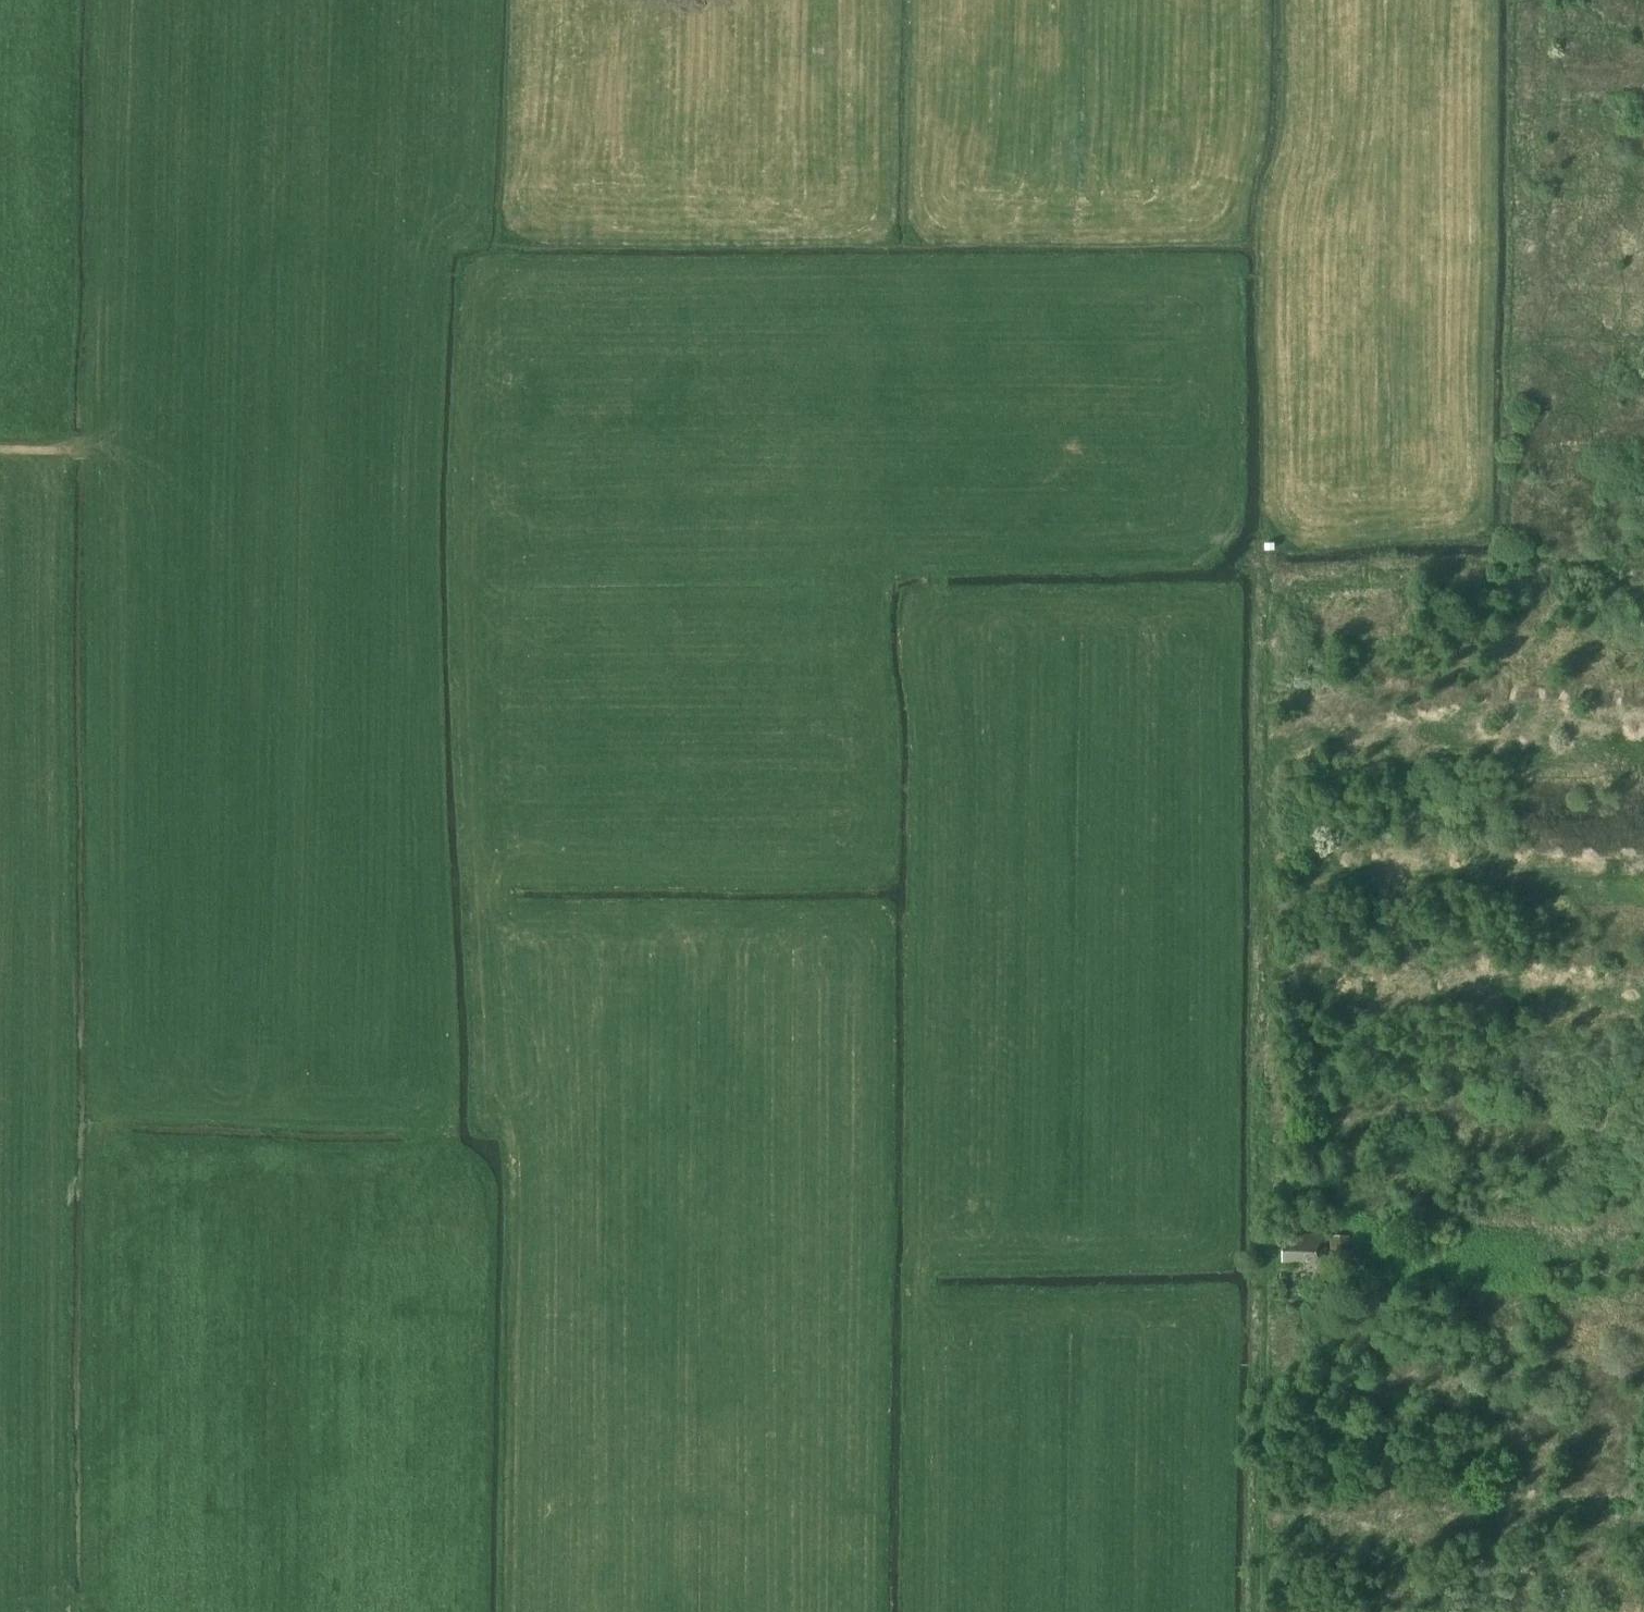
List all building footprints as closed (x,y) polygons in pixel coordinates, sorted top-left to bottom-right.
[(1326,1231),(1300,1231),(1300,1235),(1283,1235),(1282,1260),(1306,1260),(1306,1264),(1325,1265),(1326,1231)] [(1350,1234),(1332,1233),(1331,1256),(1350,1256),(1350,1234)]
